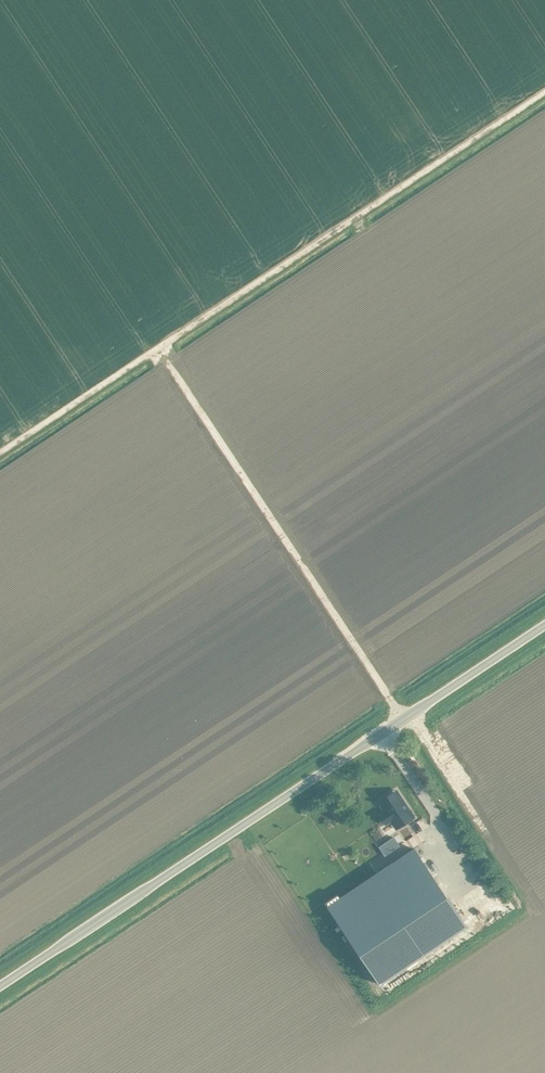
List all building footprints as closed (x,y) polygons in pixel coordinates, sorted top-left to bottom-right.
[(389,799),(388,796),(378,802),(385,812),(382,814),(388,822),(390,821),(395,827),(403,822),(404,823),(413,817),(398,793),(389,799)] [(413,849),(341,898),(328,906),(380,984),(466,926),(413,849)]
